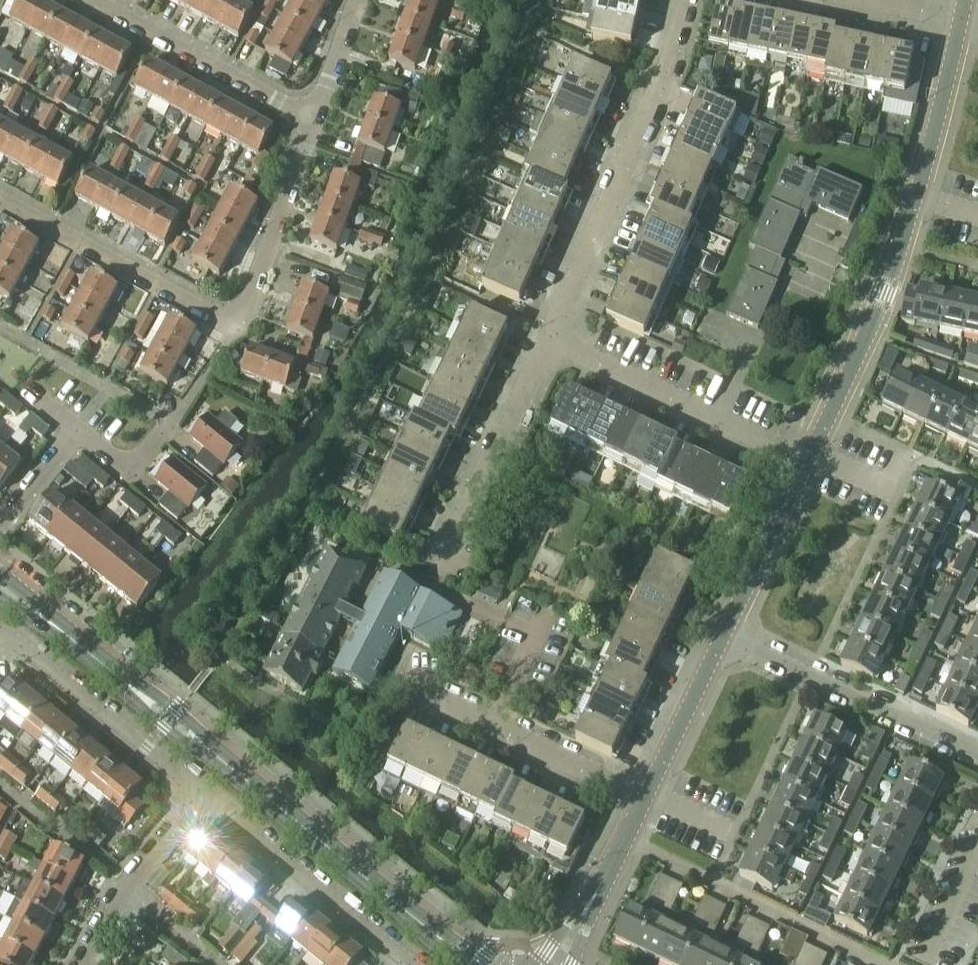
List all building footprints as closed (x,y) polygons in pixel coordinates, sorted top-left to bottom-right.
[(10,20),(9,21),(26,30),(40,3),(35,0),(21,0),(21,1),(19,0),(9,0),(1,15),(10,20)] [(186,10),(191,0),(168,0),(186,10)] [(186,10),(202,19),(213,0),(191,0),(186,10)] [(202,19),(220,28),(234,0),(233,0),(213,0),(202,19)] [(234,0),(220,28),(238,38),(253,11),(234,0)] [(266,5),(274,9),(279,0),(269,0),(266,5)] [(284,16),(312,32),(322,13),(299,0),(293,0),(284,16)] [(322,13),(329,0),(299,0),(322,13)] [(405,16),(432,26),(440,4),(441,0),(411,0),(405,16)] [(450,19),(463,23),(470,0),(456,0),(450,19)] [(595,19),(604,21),(635,27),(639,7),(604,0),(602,0),(599,0),(595,19)] [(40,3),(26,30),(41,39),(57,12),(40,3)] [(266,5),(260,17),(268,21),(274,9),(266,5)] [(717,8),(708,48),(728,52),(737,12),(717,8)] [(57,12),(41,39),(61,49),(76,22),(57,12)] [(737,12),(728,52),(748,56),(756,16),(737,12)] [(284,16),(274,35),(301,50),(312,32),(284,16)] [(405,16),(397,38),(424,48),(432,26),(405,16)] [(756,16),(748,56),(768,61),(776,20),(756,16)] [(595,19),(591,39),(631,48),(635,27),(604,21),(595,19)] [(776,20),(768,61),(787,65),(796,24),(776,20)] [(76,22),(61,49),(78,59),(92,31),(76,22)] [(796,24),(787,65),(807,69),(816,29),(796,24)] [(256,25),(245,42),(253,47),(264,29),(256,25)] [(835,38),(836,33),(816,29),(807,69),(825,73),(824,78),(826,73),(833,38),(835,38)] [(92,31),(78,59),(98,70),(112,42),(92,31)] [(292,68),(301,50),(274,35),(264,52),(292,68)] [(415,71),(424,48),(397,38),(388,61),(415,71)] [(826,73),(824,78),(844,82),(853,42),(835,38),(833,38),(826,73)] [(112,42),(98,70),(116,80),(131,52),(112,42)] [(445,42),(441,54),(466,63),(469,53),(455,48),(456,46),(445,42)] [(853,42),(844,82),(864,86),(872,46),(853,42)] [(872,46),(864,86),(884,91),(892,50),(872,46)] [(892,50),(884,91),(882,100),(915,107),(925,61),(912,59),(913,55),(892,50)] [(441,54),(437,66),(447,69),(450,59),(465,64),(466,63),(441,54)] [(25,69),(24,70),(33,75),(39,65),(30,60),(25,69)] [(148,62),(133,90),(150,99),(165,71),(148,62)] [(574,64),(565,83),(603,100),(612,80),(574,64)] [(24,70),(18,81),(27,86),(33,75),(24,70)] [(165,71),(150,99),(168,109),(182,80),(165,71)] [(709,78),(695,71),(687,86),(700,94),(709,78)] [(60,89),(59,90),(68,95),(74,84),(65,79),(60,89)] [(182,80),(168,109),(187,119),(202,91),(182,80)] [(565,83),(558,100),(595,117),(603,100),(565,83)] [(15,88),(9,99),(18,103),(24,93),(15,88)] [(375,99),(366,122),(393,132),(400,112),(413,117),(419,100),(388,88),(383,102),(375,99)] [(739,93),(723,89),(719,105),(735,108),(739,93)] [(59,90),(54,100),(63,105),(63,104),(68,95),(59,90)] [(202,91),(187,119),(204,129),(219,100),(202,91)] [(21,108),(29,113),(36,101),(27,96),(21,108)] [(699,97),(691,116),(728,133),(736,114),(699,97)] [(9,99),(3,109),(12,114),(18,103),(9,99)] [(219,100),(204,129),(221,138),(237,110),(219,100)] [(546,118),(549,119),(587,136),(595,117),(558,100),(553,112),(549,110),(546,118)] [(755,119),(758,105),(739,101),(737,113),(755,119)] [(50,107),(45,118),(53,123),(59,112),(50,107)] [(96,110),(90,120),(100,125),(105,114),(96,110)] [(237,110),(221,138),(239,148),(254,120),(237,110)] [(529,132),(541,138),(579,154),(587,136),(549,119),(546,118),(537,114),(529,132)] [(691,116),(683,134),(720,151),(728,133),(691,116)] [(45,118),(39,128),(48,133),(53,123),(45,118)] [(137,119),(131,129),(140,134),(145,125),(146,124),(137,119)] [(254,120),(239,148),(258,158),(253,167),(260,172),(269,156),(261,152),(273,130),(254,120)] [(3,158),(17,130),(0,121),(0,156),(3,158)] [(366,122),(353,160),(362,163),(380,169),(393,132),(366,122)] [(81,138),(90,143),(96,132),(86,126),(81,138)] [(777,133),(766,128),(759,144),(770,148),(777,133)] [(131,130),(125,140),(134,145),(140,134),(131,129),(131,130)] [(512,133),(503,129),(498,141),(508,144),(512,133)] [(17,130),(3,158),(20,167),(35,140),(17,130)] [(683,134),(674,153),(712,170),(720,151),(683,134)] [(852,138),(839,135),(837,144),(850,147),(852,138)] [(872,140),(861,137),(858,147),(869,149),(872,140)] [(892,141),(878,137),(875,150),(889,153),(892,141)] [(171,138),(166,149),(174,153),(180,143),(171,138)] [(541,138),(533,156),(571,174),(579,154),(541,138)] [(35,140),(20,167),(38,177),(53,150),(35,140)] [(121,146),(115,156),(124,162),(130,151),(121,146)] [(769,152),(758,147),(751,162),(762,167),(769,152)] [(166,149),(160,159),(169,164),(174,153),(166,149)] [(53,150),(38,177),(58,188),(73,161),(53,150)] [(674,153),(667,171),(704,188),(712,170),(674,153)] [(533,156),(525,175),(530,177),(563,191),(564,191),(571,174),(533,156)] [(116,157),(110,168),(114,170),(119,172),(124,162),(116,157)] [(207,158),(201,168),(210,173),(216,162),(207,158)] [(726,316),(751,326),(758,330),(778,285),(770,281),(799,216),(805,218),(811,205),(849,221),(862,190),(817,170),(815,175),(802,169),(804,165),(788,158),(749,247),(755,250),(726,316)] [(335,175),(326,198),(354,207),(361,186),(373,190),(378,176),(360,169),(362,163),(353,160),(346,179),(335,175)] [(761,170),(750,165),(743,180),(754,185),(761,170)] [(157,166),(151,177),(160,181),(162,178),(166,171),(157,166)] [(201,168),(196,179),(204,183),(210,173),(201,168)] [(75,198),(93,207),(108,180),(90,170),(75,198)] [(108,180),(93,207),(111,217),(126,189),(115,183),(120,173),(119,172),(114,170),(108,180)] [(667,171),(658,190),(696,206),(704,188),(667,171)] [(151,177),(145,187),(149,189),(154,192),(160,181),(151,177)] [(530,177),(522,194),(560,211),(568,193),(564,191),(563,191),(530,177)] [(230,188),(221,206),(248,221),(257,204),(246,198),(255,182),(247,178),(239,193),(230,188)] [(182,194),(190,199),(196,188),(188,183),(182,194)] [(126,189),(111,217),(129,227),(144,199),(126,189)] [(144,199),(129,227),(145,236),(162,209),(151,203),(156,193),(154,192),(149,189),(144,199)] [(658,190),(651,208),(650,209),(655,211),(655,210),(688,224),(696,206),(658,190)] [(522,194),(514,213),(552,230),(560,211),(522,194)] [(326,198),(319,219),(346,229),(354,207),(326,198)] [(197,204),(191,215),(200,220),(206,209),(197,204)] [(221,206),(211,225),(239,239),(248,221),(221,206)] [(162,209),(145,236),(165,246),(180,218),(162,209)] [(655,211),(647,229),(684,245),(693,226),(688,224),(655,210),(655,211)] [(514,213),(507,231),(544,248),(552,230),(514,213)] [(840,259),(850,263),(869,218),(859,214),(840,259)] [(191,215),(185,226),(194,230),(200,220),(191,215)] [(337,252),(346,229),(319,219),(310,242),(337,252)] [(479,227),(468,222),(463,234),(474,239),(479,227)] [(211,225),(201,243),(229,258),(239,239),(211,225)] [(647,229),(639,246),(676,263),(684,245),(647,229)] [(361,234),(391,245),(382,242),(384,237),(362,230),(361,234)] [(507,231),(498,250),(536,266),(544,248),(507,231)] [(12,232),(3,250),(30,264),(39,247),(12,232)] [(359,239),(389,250),(391,245),(361,234),(359,239)] [(178,240),(172,251),(179,255),(185,244),(178,240)] [(201,243),(191,262),(219,276),(229,258),(201,243)] [(639,246),(631,265),(642,270),(668,281),(676,263),(639,246)] [(0,255),(0,272),(20,283),(30,264),(3,250),(0,255)] [(498,250),(490,268),(528,285),(536,266),(498,250)] [(720,263),(708,257),(703,270),(715,275),(720,263)] [(631,265),(623,284),(660,300),(668,281),(642,270),(631,265)] [(344,276),(367,284),(370,274),(347,266),(344,276)] [(490,268),(482,288),(520,304),(528,285),(490,268)] [(20,283),(0,272),(0,296),(10,301),(20,283)] [(67,272),(61,283),(69,287),(75,276),(67,272)] [(92,275),(81,294),(108,308),(118,290),(92,275)] [(367,287),(341,278),(336,292),(362,301),(367,287)] [(712,283),(701,278),(696,290),(707,295),(712,283)] [(61,283),(56,293),(63,297),(69,287),(61,283)] [(623,284),(615,302),(652,318),(660,300),(623,284)] [(303,286),(295,308),(323,318),(331,296),(303,286)] [(913,327),(914,325),(938,331),(946,294),(922,289),(921,293),(908,290),(901,324),(913,327)] [(81,294),(71,312),(97,327),(108,308),(81,294)] [(946,294),(938,331),(962,336),(962,335),(970,300),(946,294)] [(360,306),(340,299),(336,312),(356,318),(360,306)] [(962,336),(977,339),(977,301),(970,300),(962,335),(962,336)] [(615,302),(606,321),(644,337),(652,318),(615,302)] [(48,308),(42,319),(50,323),(55,312),(48,308)] [(305,338),(300,351),(309,355),(323,318),(295,308),(286,331),(305,338)] [(471,311),(462,330),(499,347),(508,329),(471,311)] [(88,344),(97,327),(71,312),(62,329),(88,344)] [(696,317),(687,313),(682,322),(692,327),(696,317)] [(146,315),(140,326),(148,330),(154,319),(146,315)] [(170,318),(160,337),(187,350),(197,333),(170,318)] [(140,326),(134,336),(142,340),(148,330),(140,326)] [(462,330),(453,348),(491,365),(499,347),(462,330)] [(160,337),(151,354),(177,369),(187,350),(160,337)] [(687,345),(676,340),(672,350),(682,355),(687,345)] [(919,340),(916,349),(934,355),(937,346),(919,340)] [(937,346),(934,355),(951,361),(954,352),(937,346)] [(241,375),(266,384),(276,357),(251,348),(241,375)] [(445,365),(482,383),(491,365),(453,348),(445,365)] [(126,351),(120,361),(128,366),(134,355),(126,351)] [(276,357),(266,384),(286,392),(286,391),(294,394),(302,373),(318,379),(318,378),(326,380),(329,371),(321,369),(322,368),(306,362),(309,355),(300,351),(295,364),(276,357)] [(151,354),(141,372),(167,387),(177,369),(151,354)] [(911,364),(926,369),(928,370),(931,361),(914,355),(911,364)] [(963,365),(977,370),(977,360),(966,356),(963,365)] [(928,370),(926,369),(945,376),(948,367),(931,361),(928,370)] [(445,365),(436,384),(473,402),(482,383),(445,365)] [(975,386),(977,378),(977,377),(961,371),(958,380),(975,386)] [(881,405),(904,416),(920,384),(897,373),(881,405)] [(427,402),(464,420),(473,402),(436,384),(427,402)] [(920,384),(904,416),(926,427),(941,394),(920,384)] [(550,428),(569,437),(587,400),(568,391),(550,428)] [(5,410),(13,400),(3,393),(0,397),(0,405),(5,410)] [(941,394),(926,427),(947,437),(963,405),(941,394)] [(13,400),(5,410),(15,417),(22,408),(13,400)] [(587,400),(569,437),(588,446),(606,409),(587,400)] [(451,436),(455,438),(464,420),(427,402),(419,419),(419,420),(451,436)] [(390,408),(379,403),(372,416),(383,422),(390,408)] [(947,437),(969,448),(977,429),(977,412),(963,405),(947,437)] [(606,409),(588,446),(606,455),(624,418),(606,409)] [(208,418),(191,439),(204,449),(204,450),(194,463),(212,478),(222,466),(224,467),(242,445),(229,434),(238,423),(226,413),(216,424),(208,418)] [(42,440),(49,430),(31,415),(18,431),(25,437),(31,430),(42,440)] [(415,417),(406,436),(442,454),(451,436),(419,420),(419,419),(415,417)] [(624,418),(606,455),(624,464),(642,427),(624,418)] [(642,427),(624,464),(642,472),(660,435),(642,427)] [(969,448),(977,452),(977,429),(969,448)] [(660,435),(642,472),(659,481),(676,449),(678,444),(660,435)] [(397,454),(434,471),(442,454),(406,436),(397,454)] [(370,445),(359,440),(353,453),(364,458),(370,445)] [(659,481),(657,485),(676,494),(694,458),(676,449),(659,481)] [(0,453),(0,490),(20,465),(2,451),(1,451),(0,453)] [(397,454),(388,472),(425,490),(434,471),(397,454)] [(75,466),(93,481),(101,472),(83,457),(75,466)] [(694,458),(676,494),(693,503),(711,466),(694,458)] [(158,506),(177,521),(187,509),(189,510),(207,488),(173,461),(156,482),(169,493),(158,506)] [(711,466),(693,503),(712,512),(730,475),(711,466)] [(101,472),(93,481),(102,489),(110,480),(101,472)] [(388,472),(380,490),(416,508),(425,490),(388,472)] [(730,475),(712,512),(730,521),(748,484),(730,475)] [(921,499),(917,508),(950,524),(961,502),(965,504),(970,494),(943,480),(938,491),(928,486),(927,488),(923,486),(917,497),(921,499)] [(380,490),(371,508),(408,526),(416,508),(380,490)] [(30,522),(48,537),(71,508),(72,508),(54,493),(30,522)] [(119,502),(128,510),(136,501),(127,493),(119,502)] [(136,501),(128,510),(138,518),(145,509),(136,501)] [(644,510),(636,506),(634,512),(641,515),(644,510)] [(71,508),(48,537),(66,552),(90,522),(72,508),(71,508)] [(371,508),(362,527),(399,545),(408,526),(371,508)] [(911,521),(906,531),(939,547),(950,524),(917,508),(916,510),(912,508),(907,519),(911,521)] [(977,538),(977,517),(974,526),(970,524),(966,533),(977,538)] [(90,522),(66,552),(83,566),(101,544),(107,536),(90,522)] [(155,531),(164,539),(171,529),(162,522),(155,531)] [(171,529),(164,539),(173,546),(181,537),(171,529)] [(900,544),(895,554),(928,569),(939,547),(906,531),(905,532),(901,531),(896,542),(900,544)] [(101,544),(83,566),(101,580),(125,551),(107,536),(101,544)] [(966,542),(959,557),(968,561),(976,546),(966,542)] [(125,551),(101,580),(118,595),(143,565),(125,551)] [(356,588),(365,572),(326,552),(264,672),(302,692),(311,675),(316,678),(323,666),(318,663),(340,619),(358,628),(334,674),(368,691),(399,631),(432,648),(432,647),(438,650),(457,613),(430,599),(396,581),(396,583),(384,576),(362,619),(345,610),(349,603),(347,602),(355,588),(356,588)] [(889,566),(885,576),(917,592),(928,569),(895,554),(895,555),(891,553),(885,564),(889,566)] [(658,556),(649,575),(686,593),(695,574),(658,556)] [(952,572),(961,576),(968,561),(959,557),(952,572)] [(143,565),(118,595),(137,610),(161,580),(143,565)] [(963,586),(972,591),(977,578),(977,575),(970,571),(963,586)] [(649,575),(640,593),(677,611),(686,593),(649,575)] [(878,589),(874,598),(907,614),(917,592),(885,576),(884,578),(880,576),(874,587),(878,589)] [(495,606),(503,590),(482,579),(474,596),(495,606)] [(945,586),(938,602),(947,606),(954,591),(945,586)] [(963,586),(955,601),(965,606),(972,591),(963,586)] [(640,593),(632,611),(669,628),(677,611),(640,593)] [(867,611),(863,621),(896,636),(907,614),(874,598),(873,600),(869,598),(863,609),(867,611)] [(930,617),(940,621),(947,606),(938,602),(930,617)] [(632,611),(623,629),(660,646),(669,628),(632,611)] [(948,616),(941,631),(951,635),(958,620),(948,616)] [(857,633),(852,643),(885,659),(896,636),(863,621),(862,622),(858,620),(853,631),(857,633)] [(969,644),(977,648),(977,625),(969,644)] [(623,629),(614,647),(651,665),(660,646),(623,629)] [(923,631),(916,646),(926,651),(933,636),(923,631)] [(941,631),(934,646),(944,650),(951,635),(941,631)] [(846,656),(841,666),(874,682),(885,659),(852,643),(851,645),(848,643),(842,654),(846,656)] [(958,666),(977,676),(977,648),(969,644),(958,666)] [(909,662),(918,666),(926,651),(916,646),(909,662)] [(614,647),(605,666),(610,668),(610,667),(642,682),(643,682),(651,665),(614,647)] [(927,660),(919,676),(929,680),(937,665),(927,660)] [(947,689),(977,704),(977,676),(958,666),(947,689)] [(648,685),(643,682),(642,682),(610,667),(610,668),(601,686),(604,687),(639,703),(648,685)] [(902,676),(894,691),(903,696),(911,681),(902,676)] [(919,676),(912,691),(921,695),(929,680),(919,676)] [(6,719),(27,693),(10,679),(4,687),(0,683),(0,715),(6,719)] [(604,708),(630,721),(639,703),(604,687),(601,686),(593,703),(604,708)] [(936,712),(968,727),(969,725),(973,726),(977,716),(977,715),(974,713),(977,706),(977,704),(947,689),(936,712)] [(27,693),(6,719),(22,733),(43,706),(27,693)] [(604,730),(622,739),(630,721),(604,708),(593,703),(584,721),(604,730)] [(43,706),(22,733),(38,746),(60,720),(43,706)] [(810,732),(805,742),(837,757),(848,734),(816,719),(815,721),(811,719),(806,730),(810,732)] [(60,720),(38,746),(56,760),(77,734),(60,720)] [(584,721),(575,740),(612,758),(622,739),(604,730),(584,721)] [(385,771),(404,780),(424,738),(405,729),(385,771)] [(77,734),(56,760),(73,774),(94,748),(77,734)] [(424,738),(404,780),(422,788),(442,746),(424,738)] [(799,755),(795,765),(826,780),(837,757),(805,742),(805,743),(801,742),(795,753),(799,755)] [(861,759),(870,764),(878,748),(869,744),(861,759)] [(442,746),(422,788),(440,797),(460,755),(442,746)] [(94,748),(73,774),(89,787),(110,761),(94,748)] [(883,751),(872,774),(882,778),(892,756),(883,751)] [(3,770),(12,778),(21,767),(5,754),(0,761),(0,768),(3,770)] [(460,755),(440,797),(458,806),(478,764),(460,755)] [(110,761),(89,787),(105,801),(126,774),(110,761)] [(478,764),(458,806),(475,814),(496,772),(478,764)] [(788,777),(784,786),(816,802),(826,780),(795,765),(794,766),(790,764),(785,775),(788,777)] [(910,764),(899,787),(932,802),(933,801),(937,803),(942,792),(938,790),(943,780),(910,764)] [(21,767),(12,778),(22,786),(31,775),(21,767)] [(496,772),(475,814),(476,814),(474,819),(492,828),(494,823),(495,824),(512,786),(513,786),(515,781),(496,772)] [(126,774),(105,801),(119,812),(116,816),(128,825),(142,808),(132,800),(142,787),(126,774)] [(855,774),(847,790),(856,794),(864,778),(855,774)] [(872,774),(865,789),(874,794),(882,778),(872,774)] [(44,785),(36,798),(47,807),(56,795),(44,785)] [(494,823),(492,828),(510,837),(530,794),(513,786),(512,786),(495,824),(494,823)] [(778,799),(773,809),(805,824),(816,802),(784,786),(783,788),(779,786),(774,797),(778,799)] [(899,787),(888,809),(921,825),(922,823),(926,825),(931,814),(927,812),(932,802),(899,787)] [(840,804),(849,809),(856,794),(847,790),(840,804)] [(530,794),(510,837),(527,845),(548,803),(530,794)] [(56,795),(47,807),(55,814),(64,801),(56,795)] [(548,803),(527,845),(546,854),(566,812),(548,803)] [(858,803),(851,818),(860,823),(867,808),(858,803)] [(767,822),(763,831),(794,847),(805,824),(773,809),(772,811),(768,809),(763,820),(767,822)] [(888,809),(878,831),(910,847),(911,846),(915,847),(920,836),(916,834),(921,825),(888,809)] [(566,812),(546,854),(542,862),(570,875),(589,834),(581,830),(585,821),(566,812)] [(77,813),(67,824),(79,833),(88,822),(77,813)] [(851,818),(843,834),(853,839),(860,823),(851,818)] [(833,819),(825,834),(835,839),(842,824),(833,819)] [(88,822),(79,833),(87,840),(96,830),(88,822)] [(203,826),(182,852),(199,866),(220,840),(203,826)] [(756,844),(752,854),(784,869),(794,847),(763,831),(761,833),(757,832),(752,842),(756,844)] [(878,831),(866,854),(899,870),(900,868),(904,870),(909,859),(905,857),(910,847),(878,831)] [(0,840),(0,845),(11,850),(16,839),(4,832),(0,840)] [(454,851),(460,840),(448,834),(442,846),(454,851)] [(818,850),(827,854),(835,839),(825,834),(818,850)] [(220,840),(199,866),(209,874),(201,884),(208,889),(215,880),(216,880),(237,854),(220,840)] [(5,861),(11,850),(0,845),(0,859),(5,861)] [(33,861),(74,882),(84,863),(53,847),(43,866),(33,861)] [(837,848),(829,863),(839,868),(846,852),(837,848)] [(773,892),(778,880),(790,885),(795,875),(784,869),(752,854),(751,855),(747,853),(741,864),(746,866),(741,877),(773,892)] [(237,854),(216,880),(232,893),(253,866),(237,854)] [(866,854),(856,876),(889,892),(890,890),(893,892),(899,881),(895,879),(899,870),(866,854)] [(466,856),(461,866),(471,870),(476,860),(466,856)] [(38,876),(33,886),(64,902),(74,882),(33,861),(28,870),(38,876)] [(804,879),(806,880),(813,883),(820,868),(811,863),(804,879)] [(829,863),(822,878),(831,883),(839,868),(829,863)] [(253,866),(232,893),(262,917),(269,909),(255,898),(270,880),(253,866)] [(648,901),(660,907),(672,881),(661,876),(648,901)] [(856,876),(845,898),(878,914),(879,912),(883,914),(888,903),(884,901),(889,892),(856,876)] [(806,880),(799,895),(806,899),(813,883),(806,880)] [(14,900),(23,905),(54,920),(64,902),(33,886),(24,881),(14,900)] [(672,881),(660,907),(670,912),(683,886),(672,881)] [(170,887),(161,898),(171,907),(180,896),(170,887)] [(815,893),(807,909),(817,913),(824,898),(815,893)] [(180,896),(171,907),(185,918),(194,907),(180,896)] [(536,916),(543,904),(528,896),(522,909),(536,916)] [(692,922),(704,928),(716,902),(705,897),(692,922)] [(867,937),(868,935),(872,937),(877,925),(873,924),(878,914),(845,898),(834,922),(867,937)] [(274,929),(291,943),(313,915),(296,901),(282,919),(269,909),(262,917),(274,928),(274,929)] [(716,902),(704,928),(714,933),(727,908),(716,902)] [(23,905),(14,924),(44,940),(54,920),(23,905)] [(194,907),(185,918),(194,926),(203,914),(194,907)] [(615,941),(638,952),(653,920),(631,909),(615,941)] [(313,915),(291,943),(307,956),(329,929),(313,915)] [(244,918),(219,946),(229,954),(246,934),(245,933),(252,925),(244,918)] [(735,943),(747,949),(759,923),(748,918),(735,943)] [(653,920),(638,952),(660,963),(675,930),(653,920)] [(759,923),(747,949),(757,954),(770,928),(759,923)] [(14,924),(3,943),(34,959),(44,940),(14,924)] [(307,956),(313,961),(319,964),(327,964),(346,942),(329,929),(307,956)] [(660,963),(664,964),(686,964),(697,941),(675,930),(660,963)] [(248,936),(231,956),(241,964),(257,944),(248,936)] [(686,964),(712,964),(718,952),(697,941),(686,964)] [(327,964),(354,964),(358,960),(362,955),(346,942),(327,964)] [(0,950),(0,964),(31,964),(34,959),(3,943),(0,950)] [(816,951),(805,946),(796,964),(810,964),(816,951)] [(810,964),(823,964),(827,956),(816,951),(810,964)] [(712,964),(739,964),(740,962),(718,952),(712,964)]
